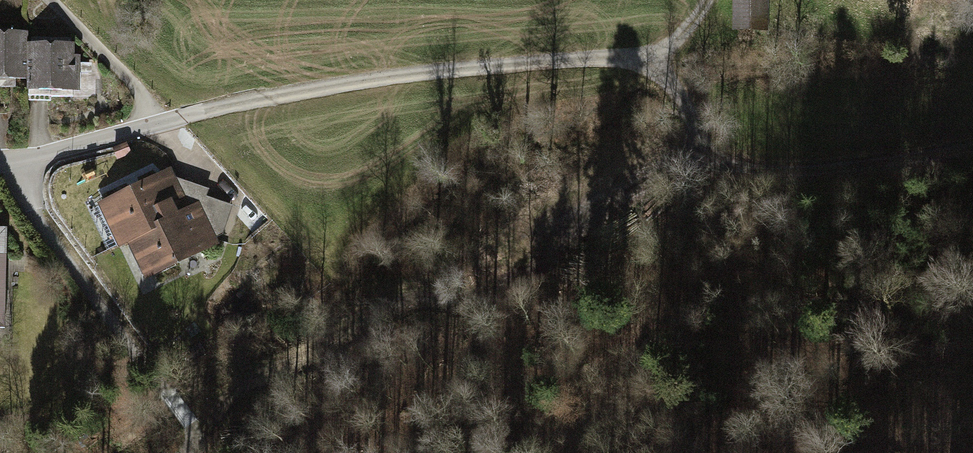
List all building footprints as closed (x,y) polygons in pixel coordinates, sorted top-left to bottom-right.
[(763,1),(738,1),(737,26),(763,26),(763,1)] [(27,32),(0,32),(0,108),(6,107),(7,85),(15,85),(15,79),(27,78),(27,44),(27,32)] [(73,44),(27,44),(27,78),(27,90),(73,89),(73,73),(88,73),(88,63),(77,63),(77,66),(73,66),(73,44)] [(205,197),(207,189),(194,184),(187,204),(177,201),(174,202),(172,205),(168,205),(158,183),(143,190),(142,188),(111,202),(117,215),(113,224),(122,242),(130,238),(185,212),(199,217),(205,197)] [(211,227),(219,201),(205,197),(199,217),(185,212),(130,238),(139,255),(148,258),(154,270),(200,248),(191,229),(192,223),(208,228),(209,229),(210,228),(211,227)]
